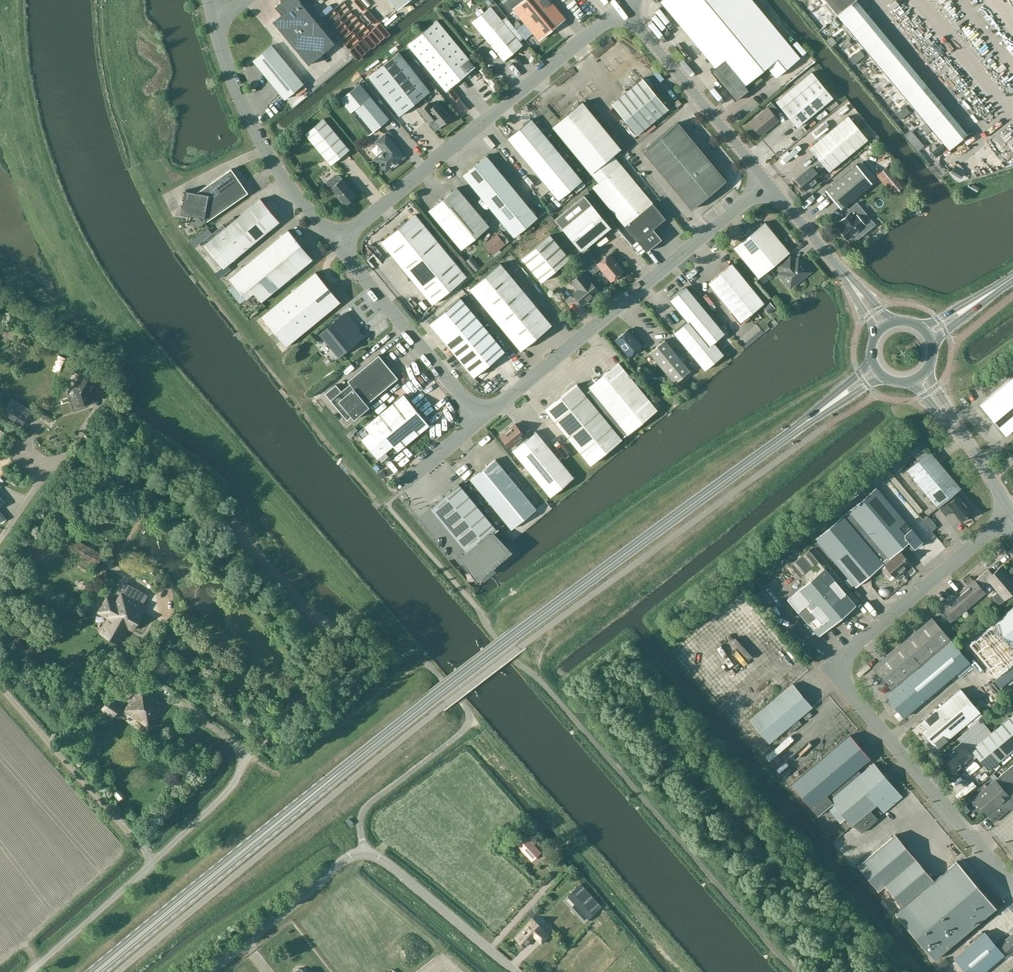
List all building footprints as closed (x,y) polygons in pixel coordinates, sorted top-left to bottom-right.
[(335,44),(298,0),(283,0),(274,7),(281,15),(272,22),(308,66),(335,44)] [(397,10),(409,0),(389,0),(397,10)] [(503,3),(510,12),(513,9),(539,39),(565,18),(550,0),(507,0),(503,3)] [(661,0),(716,67),(710,71),(716,78),(734,100),(745,91),(748,89),(744,84),(768,65),(777,75),(800,56),(791,46),(753,0),(661,0)] [(948,149),(967,134),(856,0),(825,0),(948,149)] [(472,22),(504,60),(522,45),(491,6),(472,22)] [(369,22),(375,32),(387,24),(380,14),(369,22)] [(911,30),(919,22),(914,17),(906,25),(911,30)] [(427,67),(456,43),(437,20),(408,44),(427,67)] [(517,20),(512,25),(516,29),(521,25),(517,20)] [(828,24),(821,26),(824,36),(831,33),(828,24)] [(446,90),(475,66),(456,43),(427,67),(446,90)] [(304,84),(272,45),(253,61),(285,100),(304,84)] [(391,53),(398,48),(395,45),(388,50),(391,53)] [(854,65),(865,56),(860,50),(849,59),(854,65)] [(430,91),(399,51),(368,76),(400,115),(430,91)] [(833,97),(818,78),(812,71),(776,101),(782,107),(797,126),(833,97)] [(637,134),(668,108),(643,77),(611,103),(637,134)] [(369,95),(359,83),(340,99),(369,135),(389,118),(369,95)] [(432,107),(429,103),(420,110),(427,120),(432,116),(440,126),(445,122),(446,123),(447,123),(450,120),(451,119),(450,118),(451,117),(438,101),(432,107)] [(553,126),(599,181),(593,186),(646,251),(661,239),(652,228),(665,218),(613,155),(620,149),(582,101),(553,126)] [(768,107),(750,122),(760,134),(778,119),(774,114),(779,110),(771,101),(766,105),(768,107)] [(732,120),(741,115),(739,110),(730,115),(732,120)] [(829,171),(868,139),(848,115),(809,148),(819,160),(824,165),(829,171)] [(349,149),(324,118),(305,133),(331,164),(349,149)] [(516,148),(540,128),(531,118),(508,137),(516,148)] [(724,182),(684,133),(676,123),(645,149),(692,208),(724,182)] [(920,127),(915,132),(924,142),(929,137),(920,127)] [(525,158),(548,139),(540,128),(516,148),(525,158)] [(375,158),(386,171),(392,166),(394,166),(398,163),(398,161),(404,156),(386,134),(376,141),(384,151),(375,158)] [(983,143),(985,147),(993,141),(991,138),(983,143)] [(533,168),(557,149),(548,139),(525,158),(533,168)] [(542,178),(565,159),(557,149),(533,168),(542,178)] [(487,155),(475,165),(488,180),(499,171),(487,155)] [(550,189),(574,169),(565,159),(542,178),(550,189)] [(796,173),(810,165),(807,160),(794,168),(796,173)] [(816,171),(824,165),(819,160),(797,178),(806,190),(821,177),(816,171)] [(889,164),(877,174),(893,193),(905,183),(889,164)] [(488,180),(475,165),(463,174),(476,190),(488,180)] [(871,182),(856,165),(826,190),(840,207),(871,182)] [(195,230),(207,221),(248,192),(231,168),(197,192),(185,189),(181,213),(187,214),(195,230)] [(574,169),(550,189),(559,199),(582,180),(574,169)] [(486,202),(509,182),(499,171),(488,180),(476,190),(486,202)] [(356,195),(340,176),(338,176),(334,178),(334,177),(331,177),(327,180),(327,183),(331,188),(345,205),(356,195)] [(495,213),(518,194),(509,182),(486,202),(495,213)] [(489,226),(457,187),(429,210),(461,249),(489,226)] [(396,203),(408,194),(405,189),(393,199),(396,203)] [(528,205),(518,194),(495,213),(504,225),(528,205)] [(611,227),(592,203),(584,194),(555,219),(551,215),(545,219),(552,228),(558,223),(562,228),(581,251),(611,227)] [(205,244),(224,267),(227,264),(279,221),(260,198),(205,244)] [(414,202),(420,209),(424,206),(419,198),(414,202)] [(865,231),(875,223),(857,202),(848,210),(850,212),(840,221),(843,225),(838,229),(846,239),(861,226),(865,231)] [(528,205),(504,225),(514,236),(537,217),(528,205)] [(381,242),(425,295),(432,303),(466,276),(415,214),(381,242)] [(765,222),(734,247),(758,277),(790,252),(765,222)] [(261,300),(261,301),(312,259),(288,229),(230,278),(246,298),(247,297),(254,306),(261,300)] [(496,233),(483,243),(493,255),(510,241),(501,231),(498,235),(496,233)] [(570,258),(550,234),(522,258),(541,281),(570,258)] [(586,250),(578,257),(593,274),(600,268),(596,264),(597,264),(586,250)] [(597,264),(596,264),(600,268),(610,281),(623,271),(609,254),(597,264)] [(790,256),(779,265),(784,271),(780,274),(790,286),(801,277),(802,278),(811,271),(803,262),(801,264),(799,262),(800,261),(798,259),(795,262),(790,256)] [(466,261),(475,271),(480,267),(470,257),(466,261)] [(501,263),(470,288),(521,349),(552,324),(501,263)] [(227,264),(224,267),(215,274),(219,278),(231,269),(227,264)] [(305,277),(315,267),(312,264),(302,274),(305,277)] [(763,303),(732,264),(708,283),(731,311),(729,312),(740,325),(750,317),(748,315),(763,303)] [(382,279),(394,270),(390,266),(378,275),(382,279)] [(316,271),(261,316),(286,346),(340,301),(316,271)] [(578,289),(574,293),(583,304),(599,291),(590,280),(589,280),(582,272),(572,281),(578,289)] [(723,355),(713,342),(724,333),(685,287),(670,300),(688,321),(674,333),(705,370),(723,355)] [(460,297),(430,322),(449,345),(474,376),(505,351),(479,320),(460,297)] [(401,300),(397,304),(407,314),(411,310),(401,300)] [(764,306),(769,312),(775,308),(770,302),(764,306)] [(712,305),(707,308),(713,319),(718,316),(712,305)] [(340,356),(364,336),(345,312),(320,332),(340,356)] [(423,325),(418,328),(426,339),(431,335),(423,325)] [(628,356),(641,346),(627,329),(615,340),(628,356)] [(664,340),(648,352),(674,383),(690,371),(664,340)] [(337,408),(388,366),(379,354),(348,380),(350,383),(341,391),(336,384),(325,393),(337,408)] [(421,364),(427,370),(431,367),(425,360),(421,364)] [(586,394),(622,438),(656,410),(619,364),(590,387),(592,389),(586,394)] [(369,406),(367,403),(398,377),(388,366),(337,408),(347,419),(352,416),(354,419),(369,406)] [(432,370),(428,373),(436,381),(439,378),(432,370)] [(74,396),(76,406),(93,401),(90,392),(95,383),(80,375),(74,386),(71,387),(69,390),(70,394),(74,396)] [(1012,402),(1012,376),(979,405),(992,420),(1012,402)] [(545,409),(570,440),(590,464),(622,438),(586,394),(577,384),(545,409)] [(357,432),(382,462),(429,424),(404,394),(357,432)] [(32,411),(12,398),(2,413),(22,427),(32,411)] [(446,410),(450,407),(445,399),(441,402),(446,410)] [(992,420),(1005,435),(1012,429),(1012,402),(992,420)] [(441,407),(437,408),(441,421),(446,419),(441,407)] [(440,431),(444,434),(449,425),(445,423),(440,431)] [(510,447),(525,436),(515,423),(500,435),(510,447)] [(574,477),(536,431),(512,450),(551,496),(574,477)] [(917,460),(905,470),(937,508),(938,507),(953,494),(960,488),(940,464),(935,459),(933,457),(928,451),(925,453),(916,442),(907,450),(917,460)] [(390,472),(399,466),(395,458),(389,462),(390,463),(386,465),(390,472)] [(536,508),(516,483),(496,459),(471,479),(511,529),(536,508)] [(463,481),(471,474),(464,466),(456,473),(463,481)] [(499,542),(498,541),(492,533),(497,529),(496,529),(459,483),(435,502),(473,548),(462,557),(469,565),(470,566),(472,567),(473,568),(475,569),(477,569),(478,569),(480,568),(482,567),(483,566),(497,555),(498,554),(499,553),(500,552),(500,550),(501,549),(501,547),(500,545),(500,544),(499,542)] [(843,516),(815,539),(855,586),(882,564),(881,563),(884,560),(887,558),(888,559),(898,550),(908,542),(914,549),(922,542),(876,487),(848,511),(849,511),(846,514),(843,516)] [(953,494),(938,507),(945,515),(951,510),(960,521),(965,516),(966,517),(972,512),(958,495),(956,497),(953,494)] [(927,516),(923,520),(932,531),(937,527),(927,516)] [(929,531),(924,533),(932,546),(936,544),(929,531)] [(96,567),(103,555),(67,535),(61,547),(96,567)] [(36,546),(33,552),(38,554),(41,548),(36,546)] [(789,566),(805,584),(836,621),(854,605),(807,550),(789,566)] [(884,565),(880,568),(891,580),(894,577),(910,564),(899,551),(899,552),(898,550),(888,559),(887,558),(884,560),(881,563),(882,564),(882,563),(884,565)] [(1012,582),(999,567),(991,574),(987,569),(974,580),(981,589),(990,582),(997,591),(992,596),(999,604),(1012,593),(1012,583),(1012,582)] [(973,580),(939,608),(944,614),(940,618),(946,625),(985,593),(981,589),(974,580),(973,580)] [(106,597),(98,611),(108,618),(99,633),(119,643),(128,627),(132,630),(142,613),(141,612),(145,605),(141,602),(146,594),(126,583),(121,592),(115,602),(106,597)] [(818,636),(836,621),(805,584),(787,600),(818,636)] [(884,600),(887,604),(895,599),(893,595),(884,600)] [(92,596),(88,604),(96,608),(99,600),(92,596)] [(992,625),(1011,648),(1012,646),(1012,608),(992,625)] [(968,663),(949,640),(950,639),(932,617),(872,667),(891,689),(884,695),(903,717),(916,707),(968,663)] [(703,651),(708,647),(699,636),(694,640),(703,651)] [(972,658),(982,654),(980,650),(970,654),(972,658)] [(718,653),(714,656),(724,667),(727,663),(718,653)] [(994,682),(998,686),(1012,672),(1012,669),(1011,667),(994,682)] [(723,711),(737,696),(723,683),(717,690),(718,692),(722,689),(724,690),(713,702),(723,711)] [(768,743),(811,707),(792,685),(749,721),(768,743)] [(148,728),(166,704),(143,687),(138,693),(137,692),(123,710),(148,728)] [(979,712),(959,689),(921,722),(926,727),(921,731),(936,748),(940,745),(966,723),(970,728),(980,719),(983,716),(979,712)] [(113,716),(120,706),(110,698),(102,709),(113,716)] [(1012,748),(1012,714),(991,732),(971,749),(975,754),(988,769),(1012,748)] [(848,732),(852,729),(845,718),(840,721),(848,732)] [(960,742),(943,756),(949,763),(947,764),(946,769),(949,772),(954,773),(975,754),(971,749),(991,732),(980,719),(970,728),(957,738),(960,742)] [(791,784),(818,815),(832,802),(852,825),(853,825),(862,832),(878,818),(870,809),(876,804),(883,812),(902,797),(873,762),(861,772),(857,768),(869,758),(850,734),(811,767),(800,777),(791,784)] [(994,781),(1012,803),(1012,765),(994,781)] [(1012,805),(1012,803),(994,781),(973,799),(972,799),(992,823),(1012,805)] [(972,799),(973,799),(969,794),(961,801),(965,806),(972,799)] [(888,888),(919,862),(895,834),(857,865),(877,889),(884,883),(888,888)] [(516,844),(531,861),(541,852),(526,836),(516,844)] [(843,856),(850,851),(847,847),(840,852),(843,856)] [(846,861),(856,854),(853,849),(843,857),(846,861)] [(904,923),(965,871),(956,861),(933,880),(919,862),(888,888),(903,906),(895,912),(904,923)] [(933,959),(995,907),(965,871),(904,923),(933,959)] [(569,893),(563,898),(568,904),(570,902),(581,915),(579,917),(583,922),(602,906),(582,882),(581,883),(569,893)] [(541,943),(550,933),(532,917),(515,936),(526,945),(534,936),(541,943)] [(1003,955),(993,944),(983,932),(953,958),(965,971),(983,971),(1003,955)] [(993,944),(1003,955),(1005,957),(1012,950),(1012,932),(1000,943),(998,940),(993,944)]
